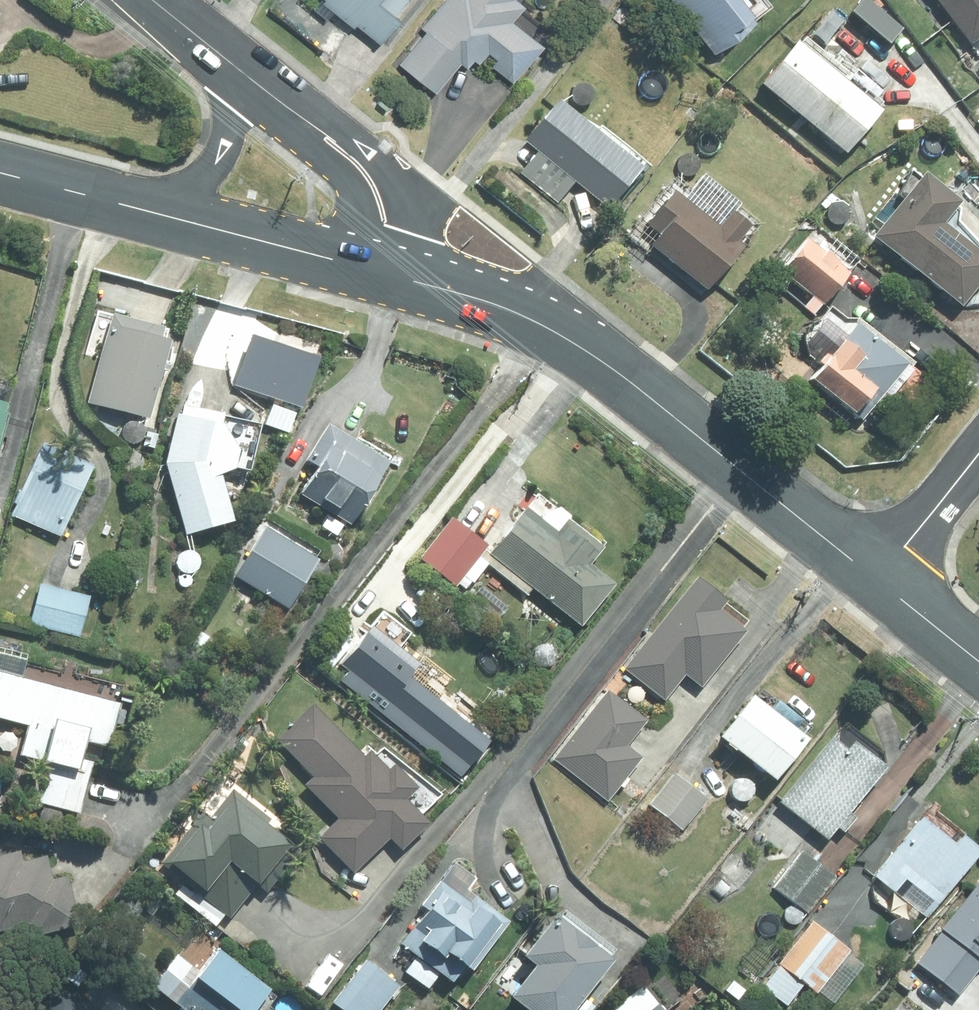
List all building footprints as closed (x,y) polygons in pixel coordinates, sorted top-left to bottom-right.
[(302,5),(325,24),(331,14),(378,52),(396,30),(391,26),(412,0),(306,0),(302,5)] [(435,98),(458,69),(464,74),(471,66),(476,70),(486,58),(494,66),(489,71),(511,89),(539,54),(508,29),(520,15),(512,9),(520,0),(447,0),(420,32),(426,37),(399,69),(435,98)] [(736,0),(659,0),(709,62),(748,31),(729,7),(736,0)] [(969,52),(978,45),(978,0),(929,0),(969,52)] [(760,96),(844,165),(878,123),(794,54),(760,96)] [(526,152),(536,161),(522,177),(559,207),(571,191),(610,222),(640,184),(555,116),(526,152)] [(956,220),(910,184),(891,208),(898,214),(870,250),(959,318),(978,291),(978,272),(940,241),(956,220)] [(737,260),(734,257),(743,244),(726,231),(716,244),(670,210),(647,240),(659,249),(651,259),(705,301),(737,260)] [(807,300),(800,310),(811,319),(819,310),(823,313),(847,283),(806,251),(782,280),(807,300)] [(157,332),(159,320),(108,309),(87,403),(147,416),(165,334),(157,332)] [(800,355),(827,377),(811,398),(849,429),(862,428),(881,404),(908,426),(934,393),(855,329),(844,330),(830,318),(800,355)] [(231,441),(215,417),(218,407),(176,397),(173,408),(171,407),(159,459),(181,532),(230,516),(215,468),(227,461),(231,441)] [(324,419),(302,457),(310,461),(293,490),(347,521),(385,455),(324,419)] [(40,440),(9,514),(58,534),(89,461),(40,440)] [(564,613),(542,642),(561,657),(585,627),(579,622),(611,580),(586,560),(600,543),(564,514),(553,528),(523,504),(485,552),(481,549),(485,543),(449,514),(418,555),(463,591),(485,562),(491,567),(469,596),(497,618),(519,589),(525,594),(531,587),(564,613)] [(285,525),(261,565),(288,581),(312,541),(285,525)] [(127,563),(125,574),(136,577),(138,566),(127,563)] [(37,581),(27,622),(77,634),(86,593),(37,581)] [(464,608),(456,617),(466,626),(474,617),(464,608)] [(677,615),(634,675),(651,687),(659,676),(676,688),(690,668),(698,673),(724,637),(687,610),(681,617),(677,615)] [(374,690),(368,697),(378,704),(383,699),(405,715),(425,688),(403,672),(415,657),(366,621),(352,641),(332,627),(313,653),(330,665),(333,661),(374,690)] [(32,798),(75,810),(90,758),(74,754),(79,738),(105,745),(117,701),(19,675),(23,659),(0,653),(0,716),(23,723),(16,751),(42,758),(32,798)] [(522,671),(514,681),(521,687),(530,677),(522,671)] [(800,731),(745,688),(713,728),(768,772),(800,731)] [(335,816),(316,835),(350,869),(386,834),(398,846),(425,819),(401,794),(413,783),(390,759),(384,765),(365,746),(360,752),(309,700),(273,737),(309,773),(300,781),(335,816)] [(652,701),(628,730),(659,755),(683,726),(652,701)] [(845,807),(881,761),(850,736),(843,745),(827,732),(775,797),(824,836),(834,823),(841,829),(853,814),(845,807)] [(672,771),(647,803),(680,829),(705,798),(672,771)] [(201,810),(159,861),(227,916),(254,883),(262,890),(297,847),(264,820),(266,817),(230,788),(207,815),(201,810)] [(918,813),(871,874),(923,914),(976,846),(958,833),(953,840),(918,813)] [(25,921),(28,935),(79,922),(66,873),(49,878),(42,854),(20,859),(17,849),(0,854),(0,927),(25,921)] [(799,849),(771,885),(804,911),(833,876),(799,849)] [(504,919),(463,886),(471,876),(451,859),(418,901),(433,913),(419,931),(412,925),(388,955),(403,968),(401,969),(423,987),(437,970),(447,978),(462,960),(467,965),(504,919)] [(960,996),(978,972),(978,882),(916,962),(960,996)] [(530,960),(506,991),(530,1009),(564,1009),(608,952),(551,909),(519,950),(530,960)] [(778,962),(760,984),(783,1003),(801,980),(813,990),(847,947),(810,918),(776,961),(778,962)] [(148,981),(185,1009),(253,1009),(271,987),(213,942),(193,967),(171,951),(148,981)] [(329,999),(343,1009),(373,1009),(394,984),(363,958),(329,999)] [(447,1009),(463,1009),(454,1002),(447,1009)] [(643,1009),(660,1009),(654,1002),(643,1009)]
